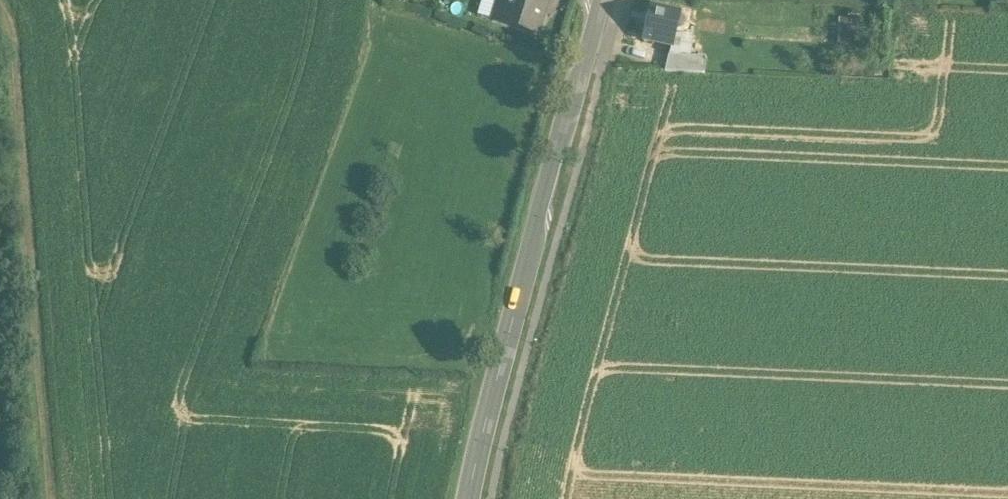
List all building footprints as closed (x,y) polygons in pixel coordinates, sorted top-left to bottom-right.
[(506,3),(498,0),(492,21),(533,33),(541,7),(545,8),(547,0),(507,0),(506,3)] [(679,14),(651,8),(643,40),(672,46),(675,31),(678,31),(682,30),(684,27),(685,24),(686,21),(685,18),(682,15),(679,14)] [(705,58),(668,56),(664,72),(704,74),(705,58)]
